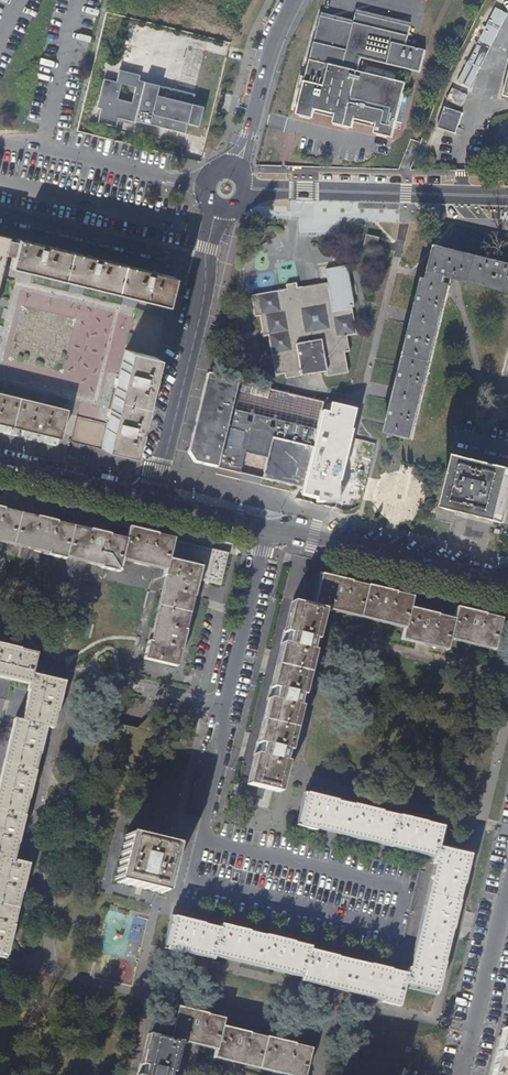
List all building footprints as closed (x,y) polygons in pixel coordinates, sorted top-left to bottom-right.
[(507,16),(507,14),(495,7),(457,81),(470,88),(507,16)] [(403,45),(409,24),(353,10),(351,20),(318,12),(306,62),(362,76),(364,70),(397,79),(401,67),(419,71),(424,50),(403,45)] [(135,68),(142,43),(126,38),(119,64),(135,68)] [(177,84),(194,88),(204,50),(187,46),(177,84)] [(407,95),(401,94),(403,86),(396,84),(397,79),(364,70),(362,76),(306,62),(300,85),(294,109),(293,116),(301,118),(303,109),(332,116),(330,125),(349,130),(352,120),(375,126),(373,134),(390,139),(394,123),(400,125),(407,95)] [(191,106),(194,96),(137,82),(138,77),(117,72),(114,83),(103,80),(96,110),(100,111),(97,124),(115,129),(118,120),(118,119),(133,122),(184,135),(186,125),(196,128),(201,109),(191,106)] [(294,109),(300,85),(296,84),(290,108),(294,109)] [(462,107),(466,94),(450,88),(445,100),(462,107)] [(455,133),(462,113),(442,106),(435,126),(455,133)] [(277,150),(279,135),(272,134),(270,149),(277,150)] [(375,249),(378,238),(367,235),(366,236),(364,246),(374,249),(375,249)] [(5,254),(12,256),(9,267),(164,305),(171,276),(17,238),(16,241),(9,239),(8,240),(0,238),(0,274),(5,254)] [(437,249),(431,273),(434,274),(431,284),(424,282),(388,432),(412,438),(449,287),(443,285),(444,278),(507,293),(507,267),(437,249)] [(357,337),(352,313),(352,307),(354,307),(347,265),(325,269),(327,281),(317,283),(299,286),(298,280),(286,282),(287,288),(254,294),(258,320),(263,319),(266,337),(271,336),(279,375),(288,374),(289,379),(304,376),(327,371),(328,376),(348,373),(345,353),(350,352),(348,339),(357,337)] [(167,306),(173,277),(171,276),(164,305),(167,306)] [(62,280),(60,288),(81,294),(84,286),(62,280)] [(130,453),(155,356),(125,349),(101,445),(130,453)] [(171,383),(173,373),(155,369),(153,380),(171,383)] [(226,427),(230,409),(233,398),(234,398),(236,392),(234,392),(235,389),(267,397),(269,389),(218,376),(207,373),(207,376),(203,392),(188,452),(194,461),(216,467),(220,451),(226,427)] [(67,410),(0,393),(0,423),(60,438),(67,410)] [(294,425),(275,420),(271,419),(254,414),(251,423),(246,421),(248,413),(230,409),(226,427),(220,451),(216,467),(240,473),(245,450),(267,456),(262,478),(267,480),(272,481),(303,489),(317,430),(299,425),(297,434),(292,432),(294,425)] [(130,453),(101,445),(100,448),(129,455),(130,453)] [(507,494),(507,470),(460,458),(446,510),(501,523),(506,501),(507,494)] [(54,526),(55,523),(55,522),(36,517),(36,518),(35,522),(2,513),(3,510),(0,509),(0,538),(2,538),(25,544),(49,550),(49,553),(48,554),(65,559),(65,557),(66,553),(92,560),(101,563),(100,566),(100,567),(118,571),(121,558),(122,555),(150,562),(166,566),(165,569),(163,574),(165,574),(168,575),(163,595),(159,611),(154,631),(152,641),(149,640),(147,640),(143,657),(173,665),(178,648),(180,649),(181,649),(186,630),(184,629),(182,629),(189,595),(192,596),(193,596),(197,580),(220,585),(228,552),(173,540),(172,540),(172,544),(156,540),(157,536),(157,535),(128,528),(125,540),(124,543),(108,539),(108,536),(109,535),(89,530),(89,531),(88,535),(54,526)] [(36,518),(17,514),(3,510),(2,513),(35,522),(36,518)] [(89,531),(73,527),(55,523),(54,526),(88,535),(89,531)] [(25,544),(2,538),(0,538),(0,541),(9,543),(49,553),(49,550),(25,544)] [(92,560),(66,553),(65,557),(83,562),(100,566),(101,563),(92,560)] [(166,566),(150,562),(122,555),(121,558),(150,565),(165,569),(166,566)] [(395,596),(395,592),(368,586),(367,589),(350,585),(351,582),(351,581),(318,573),(316,579),(310,605),(312,606),(312,608),(319,610),(322,611),(327,612),(327,610),(328,607),(404,625),(403,628),(400,637),(446,648),(448,640),(449,637),(494,647),(500,621),(483,617),(483,614),(456,607),(453,618),(453,621),(436,617),(436,614),(410,608),(412,600),(395,596)] [(159,611),(163,595),(168,575),(165,574),(159,597),(149,640),(152,641),(154,631),(159,611)] [(413,597),(395,592),(395,596),(412,600),(413,597)] [(184,629),(191,600),(192,596),(189,595),(182,629),(184,629)] [(286,632),(294,602),(291,601),(284,631),(286,632)] [(302,696),(309,665),(312,652),(309,651),(311,640),(315,641),(322,611),(319,610),(312,608),(312,606),(310,605),(301,603),(294,602),(286,632),(290,633),(288,644),(283,643),(278,667),(273,688),(277,689),(274,700),(270,699),(260,743),(264,744),(261,755),(257,754),(249,786),(278,792),(286,761),(283,760),(285,750),(288,750),(299,707),(296,706),(298,695),(302,696)] [(404,625),(328,607),(327,610),(355,617),(403,628),(404,625)] [(446,648),(400,637),(399,640),(445,651),(446,648)] [(494,647),(449,637),(448,640),(466,644),(493,651),(494,647)] [(278,667),(283,643),(280,643),(270,687),(273,688),(278,667)] [(15,921),(14,921),(11,920),(19,887),(23,888),(29,859),(14,856),(12,855),(15,839),(19,840),(26,811),(25,811),(22,811),(26,794),(29,795),(36,766),(35,766),(33,765),(37,749),(40,750),(42,744),(45,731),(50,733),(54,715),(57,715),(64,685),(32,677),(32,674),(36,659),(19,655),(20,652),(20,651),(0,646),(0,674),(28,681),(27,684),(26,690),(28,691),(31,692),(24,721),(21,720),(17,719),(9,751),(0,790),(0,858),(0,859),(0,949),(8,951),(11,940),(15,921)] [(0,674),(0,677),(27,684),(28,681),(0,674)] [(65,682),(32,674),(32,677),(64,685),(65,682)] [(24,721),(31,692),(28,691),(21,720),(24,721)] [(260,743),(270,699),(267,699),(256,742),(260,743)] [(9,751),(17,719),(14,719),(4,762),(0,779),(0,790),(9,751)] [(249,786),(257,754),(254,753),(247,785),(249,786)] [(299,825),(307,793),(304,792),(296,824),(299,825)] [(309,949),(292,945),(293,941),(265,935),(264,938),(248,934),(248,931),(220,924),(219,928),(219,930),(203,927),(203,924),(174,916),(166,949),(182,953),(183,951),(184,948),(214,956),(214,955),(215,952),(254,962),(282,968),(303,974),(302,976),(302,977),(328,983),(358,991),(384,997),(383,1000),(383,1002),(398,1005),(403,987),(403,984),(436,992),(437,987),(443,962),(440,961),(446,933),(448,927),(452,928),(453,922),(458,900),(455,900),(459,883),(462,884),(469,855),(437,847),(438,844),(442,829),(424,825),(425,822),(397,815),(396,818),(380,814),(381,811),(353,804),(353,807),(336,803),(336,800),(307,793),(299,825),(315,829),(315,828),(316,824),(377,839),(436,854),(435,857),(434,863),(436,864),(438,865),(429,901),(424,925),(413,969),(410,969),(407,968),(406,973),(406,976),(390,972),(391,969),(371,964),(371,965),(370,968),(336,960),(337,957),(337,956),(309,949)] [(377,839),(316,824),(315,828),(334,832),(361,839),(388,846),(420,853),(435,857),(436,854),(377,839)] [(116,881),(164,892),(176,845),(128,833),(124,836),(116,881)] [(470,852),(457,848),(438,844),(437,847),(469,855),(470,852)] [(413,969),(424,925),(429,901),(438,865),(436,864),(425,909),(412,960),(410,969),(413,969)] [(14,921),(23,888),(19,887),(11,920),(14,921)] [(166,949),(174,916),(171,916),(163,948),(164,948),(166,949)] [(444,960),(452,928),(448,927),(446,933),(440,961),(443,962),(444,960)] [(213,959),(214,956),(184,948),(183,951),(213,959)] [(282,968),(254,962),(215,952),(214,955),(266,968),(302,976),(303,974),(282,968)] [(371,965),(337,957),(336,960),(370,968),(371,965)] [(384,997),(358,991),(328,983),(302,977),(301,980),(328,986),(383,1000),(384,997)] [(436,992),(403,984),(403,987),(435,995),(436,992)] [(169,1039),(177,1006),(174,1006),(166,1038),(169,1039)] [(294,1044),(266,1036),(265,1037),(264,1040),(249,1036),(249,1033),(250,1032),(222,1026),(223,1021),(206,1017),(207,1013),(177,1006),(169,1039),(168,1041),(178,1043),(185,1045),(185,1043),(186,1040),(216,1047),(215,1050),(214,1055),(263,1067),(295,1074),(305,1074),(311,1052),(293,1047),(294,1044)] [(501,1028),(490,1074),(507,1074),(507,1030),(501,1028)] [(169,1073),(172,1073),(178,1043),(168,1041),(169,1039),(166,1038),(150,1034),(143,1065),(140,1074),(168,1074),(169,1073)] [(143,1065),(150,1034),(147,1034),(140,1064),(143,1065)] [(216,1047),(186,1040),(185,1043),(215,1050),(216,1047)] [(214,1055),(213,1058),(282,1074),(284,1074),(295,1074),(263,1067),(214,1055)]
